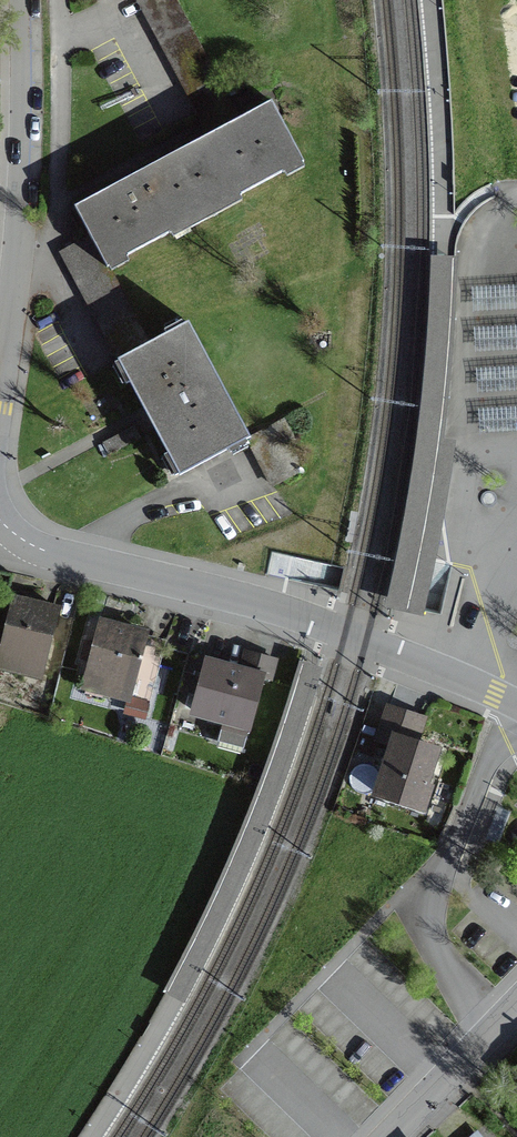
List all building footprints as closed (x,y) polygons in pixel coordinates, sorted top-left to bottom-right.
[(174,0),(136,0),(199,116),(228,100),(174,0)] [(268,103),(208,136),(126,181),(74,209),(89,237),(105,266),(283,174),(281,172),(299,162),(302,164),(268,103)] [(105,266),(89,237),(60,253),(118,361),(147,345),(105,266)] [(186,325),(117,362),(144,413),(178,477),(248,440),(186,325)] [(480,409),(482,434),(516,432),(516,407),(480,409)] [(266,469),(263,471),(271,488),(298,474),(289,458),(295,455),(286,440),(291,437),(282,421),(252,437),(260,452),(258,453),(266,469)] [(101,446),(106,456),(139,439),(133,429),(101,446)] [(39,678),(56,611),(13,600),(0,652),(0,654),(25,661),(22,674),(39,678)] [(143,641),(144,636),(99,624),(81,688),(145,706),(162,647),(143,641)] [(239,673),(205,664),(198,690),(192,714),(247,728),(260,680),(269,682),(274,662),(244,654),(239,673)] [(375,795),(415,808),(433,751),(410,744),(404,742),(412,717),(388,709),(377,742),(391,746),(375,795)]
